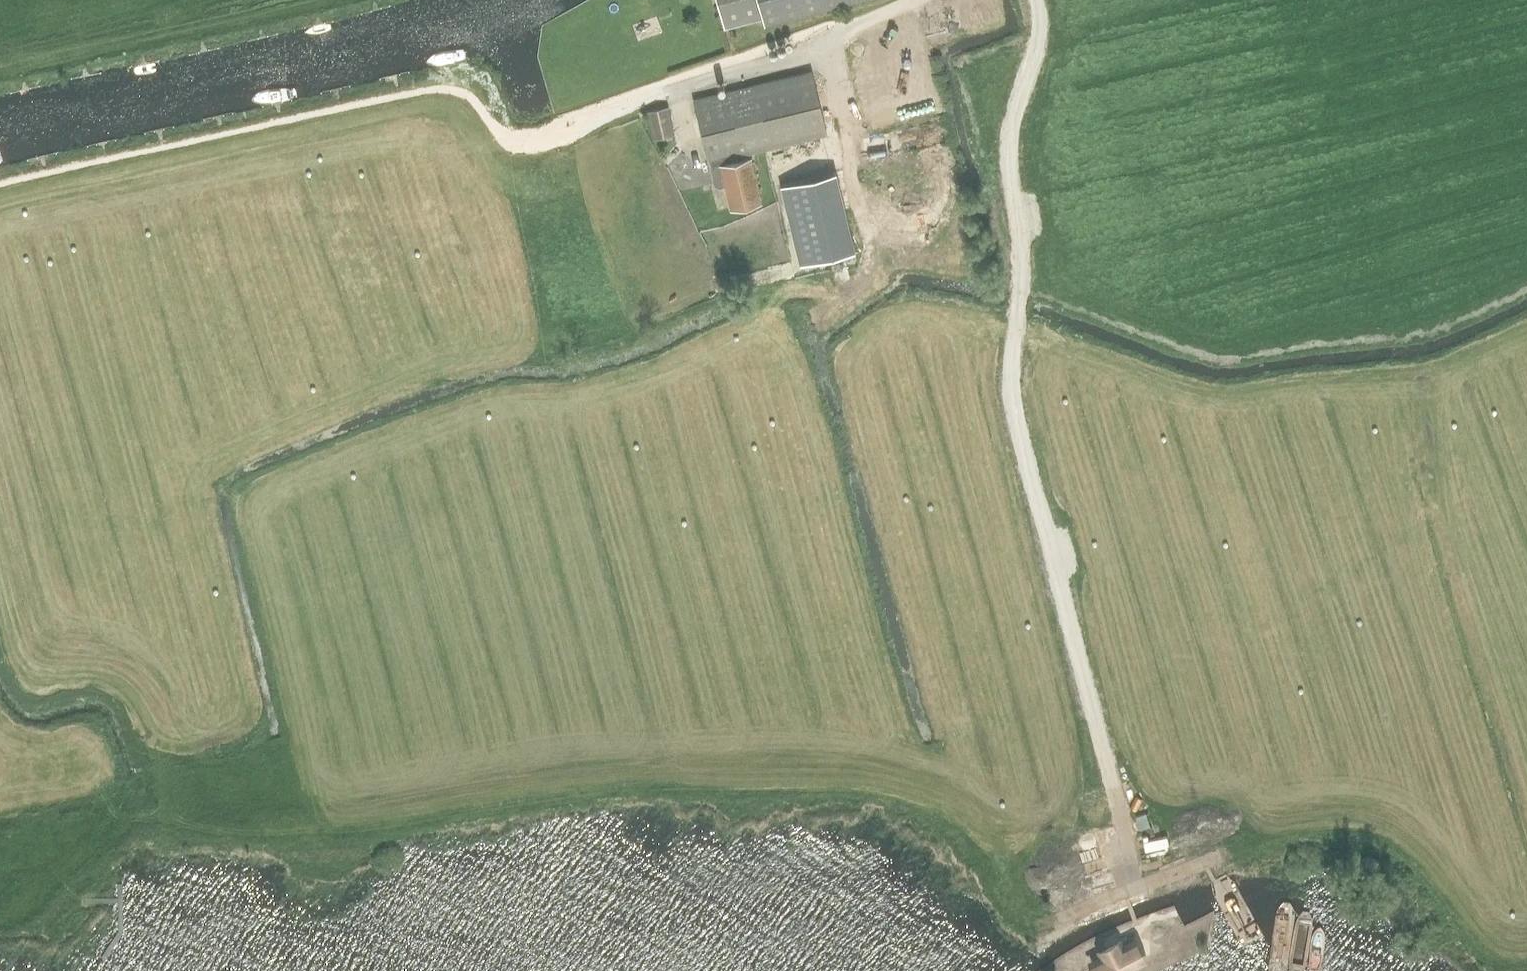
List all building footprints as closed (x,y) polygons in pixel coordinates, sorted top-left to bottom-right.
[(725,27),(767,16),(768,24),(841,0),(718,0),(725,27)] [(788,51),(789,53),(790,54),(791,54),(792,55),(794,54),(795,54),(796,53),(796,51),(797,50),(796,48),(795,47),(794,46),(793,46),(792,46),(790,46),(789,47),(788,48),(788,50),(788,51)] [(780,55),(780,56),(781,57),(783,58),(784,58),(785,58),(787,57),(788,56),(788,55),(788,53),(788,52),(787,51),(786,50),(785,50),(783,50),(782,50),(781,51),(780,52),(780,54),(780,55)] [(771,58),(772,60),(773,61),(774,61),(775,62),(777,61),(778,61),(779,60),(779,58),(780,57),(779,56),(778,54),(777,53),(776,53),(775,53),(773,53),(772,54),(771,56),(771,57),(771,58)] [(693,99),(710,167),(710,166),(714,182),(719,185),(725,183),(731,206),(761,199),(751,157),(738,160),(737,155),(826,133),(811,71),(693,99)] [(654,140),(674,135),(668,108),(648,112),(654,140)] [(881,175),(878,182),(877,188),(877,193),(878,198),(880,202),(883,207),(889,213),(894,216),(899,217),(907,219),(914,218),(921,214),(929,209),(934,201),(936,195),(936,189),(935,181),(932,175),(928,171),(923,166),(916,163),(908,161),(901,161),(894,163),(889,166),(885,170),(881,175)] [(798,180),(780,184),(800,262),(854,248),(851,237),(834,170),(798,180)] [(1162,919),(1166,929),(1179,923),(1174,913),(1162,919)] [(1150,915),(1137,920),(1140,928),(1153,924),(1151,921),(1150,915)] [(1142,960),(1133,943),(1122,948),(1119,943),(1102,951),(1105,957),(1101,959),(1093,963),(1097,970),(1133,970),(1130,965),(1142,960)]
